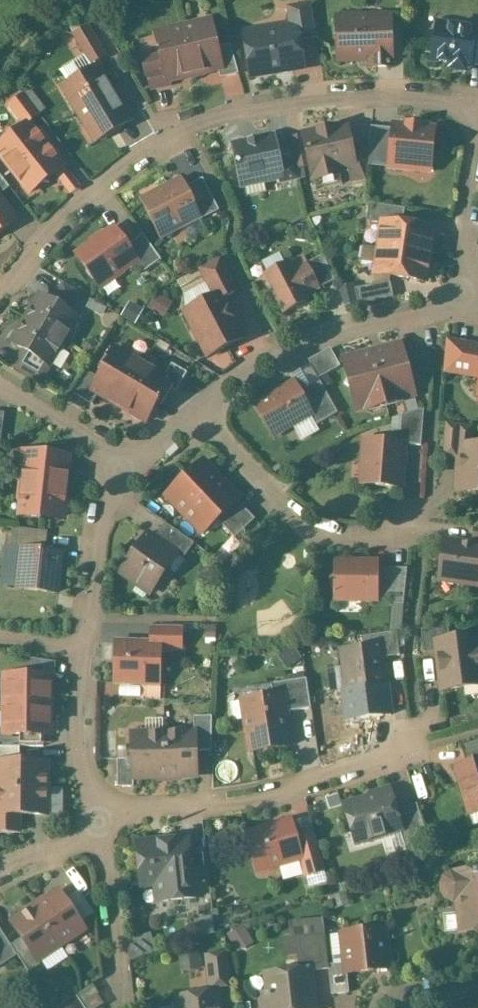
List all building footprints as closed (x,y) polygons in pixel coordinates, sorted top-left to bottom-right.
[(310,3),(286,7),(289,29),(296,28),(298,39),(315,36),(310,3)] [(390,18),(356,19),(353,16),(342,16),(339,19),(336,19),(337,61),(371,60),(371,68),(390,67),(390,60),(391,60),(390,18)] [(211,22),(182,29),(193,75),(218,69),(221,68),(217,48),(211,22)] [(438,24),(432,61),(469,67),(469,63),(477,65),(477,30),(438,24)] [(104,57),(86,27),(73,35),(91,65),(104,57)] [(289,29),(278,31),(275,28),(264,30),(262,33),(263,40),(259,44),(246,46),(251,77),(303,69),(298,39),(296,28),(289,29)] [(182,29),(155,35),(160,57),(166,81),(168,81),(193,75),(182,29)] [(238,75),(230,45),(217,48),(221,68),(218,69),(220,79),(238,75)] [(160,57),(142,61),(146,75),(148,75),(151,90),(169,86),(168,81),(166,81),(160,57)] [(97,67),(86,74),(85,72),(73,79),(74,81),(63,87),(96,142),(106,136),(107,137),(119,130),(118,128),(129,122),(97,67)] [(23,96),(9,107),(24,127),(29,123),(38,116),(23,96)] [(15,134),(9,133),(8,139),(0,146),(0,156),(12,172),(46,145),(29,123),(24,127),(15,134)] [(406,126),(393,125),(393,131),(389,167),(389,169),(409,171),(409,165),(430,167),(433,129),(421,128),(421,126),(406,124),(406,126)] [(347,132),(333,134),(332,129),(303,135),(303,137),(310,167),(311,174),(332,170),(333,174),(348,171),(355,170),(352,153),(347,132)] [(393,131),(370,129),(369,149),(367,165),(389,167),(393,131)] [(303,137),(291,140),(293,148),(297,169),(310,167),(303,137)] [(273,138),(259,141),(259,140),(257,140),(258,141),(249,143),(249,142),(247,142),(248,143),(233,147),(237,165),(235,167),(238,169),(242,187),(279,179),(282,179),(276,151),(273,138)] [(46,145),(12,172),(29,194),(43,183),(49,184),(50,178),(54,174),(63,167),(46,145)] [(293,148),(276,151),(282,179),(279,179),(280,185),(299,180),(297,169),(293,148)] [(369,149),(352,153),(355,170),(348,171),(351,183),(366,180),(367,165),(369,149)] [(63,167),(54,174),(58,179),(67,172),(63,167)] [(78,187),(67,172),(58,179),(70,194),(78,187)] [(0,176),(0,196),(10,188),(0,176)] [(219,212),(202,179),(184,188),(199,217),(198,218),(200,221),(219,212)] [(181,182),(142,203),(159,238),(198,218),(199,217),(184,188),(181,182)] [(405,209),(369,204),(366,222),(382,224),(382,223),(402,226),(405,209)] [(15,219),(10,213),(4,212),(0,206),(0,231),(15,219)] [(402,226),(382,223),(382,224),(379,249),(428,256),(432,230),(402,226)] [(103,238),(101,236),(91,243),(92,245),(77,256),(99,287),(113,277),(113,272),(123,274),(124,269),(144,272),(126,247),(123,243),(119,246),(110,233),(103,238)] [(161,261),(142,235),(126,247),(144,272),(161,261)] [(428,256),(379,249),(375,275),(425,282),(428,256)] [(221,259),(200,270),(214,298),(185,313),(208,357),(244,338),(223,298),(238,291),(221,259)] [(288,263),(263,276),(283,315),(297,308),(297,307),(308,302),(305,296),(319,289),(306,264),(292,271),(288,263)] [(390,282),(355,289),(358,305),(393,297),(390,282)] [(91,300),(62,283),(51,303),(77,318),(76,319),(79,321),(91,300)] [(51,303),(40,296),(32,310),(34,311),(28,321),(62,342),(76,319),(77,318),(51,303)] [(62,342),(28,321),(22,331),(20,330),(12,344),(23,351),(48,366),(49,365),(62,342)] [(476,349),(476,347),(447,342),(445,372),(477,377),(477,350),(476,349)] [(401,345),(343,360),(348,379),(347,379),(344,384),(349,387),(350,387),(356,411),(357,410),(356,408),(371,404),(373,400),(382,398),(385,407),(387,407),(385,397),(394,395),(398,397),(412,393),(413,396),(414,395),(401,345)] [(330,346),(308,357),(318,376),(341,365),(330,346)] [(163,378),(117,350),(100,379),(92,392),(98,395),(110,402),(127,413),(127,412),(145,423),(166,387),(169,381),(163,378)] [(48,366),(23,351),(13,367),(40,384),(51,366),(49,365),(48,366)] [(187,373),(171,364),(163,378),(169,381),(166,387),(176,392),(187,373)] [(100,379),(87,372),(74,394),(92,405),(98,395),(92,392),(100,379)] [(337,414),(320,383),(299,394),(311,415),(310,416),(316,426),(337,414)] [(293,384),(255,405),(272,436),(310,416),(311,415),(299,394),(293,384)] [(424,409),(401,416),(400,432),(391,431),(390,443),(404,444),(404,445),(421,446),(424,409)] [(472,427),(447,423),(444,457),(460,459),(461,446),(470,447),(472,427)] [(390,443),(364,441),(360,484),(401,487),(404,445),(404,444),(390,443)] [(461,446),(460,459),(460,467),(459,467),(456,470),(454,491),(458,491),(466,492),(469,496),(476,496),(477,495),(477,448),(470,447),(461,446)] [(68,457),(14,451),(11,479),(22,480),(21,487),(18,490),(17,498),(20,501),(20,503),(23,503),(23,505),(24,505),(23,516),(40,518),(44,515),(64,517),(66,499),(65,498),(67,472),(68,471),(69,458),(70,458),(69,456),(68,457)] [(203,462),(166,497),(183,515),(179,519),(179,520),(184,516),(201,534),(217,520),(237,501),(239,499),(203,462)] [(237,501),(217,520),(234,539),(255,520),(237,501)] [(194,544),(164,523),(154,538),(175,553),(175,554),(183,560),(194,544)] [(47,533),(13,528),(10,548),(22,549),(44,552),(47,533)] [(147,533),(119,574),(147,593),(157,579),(161,582),(169,570),(165,567),(175,554),(175,553),(154,538),(147,533)] [(445,542),(440,575),(455,577),(454,583),(477,586),(477,547),(472,546),(445,542)] [(44,552),(22,549),(18,589),(56,594),(60,553),(44,552)] [(376,563),(336,562),(336,573),(330,578),(330,586),(336,591),(336,600),(389,601),(390,601),(390,569),(376,569),(376,563)] [(407,569),(390,569),(390,601),(389,601),(389,604),(403,604),(407,569)] [(448,627),(421,630),(424,654),(437,652),(436,642),(449,641),(448,627)] [(181,629),(151,628),(151,644),(159,644),(159,651),(181,651),(181,629)] [(396,632),(377,634),(379,646),(380,646),(382,658),(399,655),(396,632)] [(436,642),(437,652),(442,690),(477,686),(477,655),(476,638),(449,641),(436,642)] [(151,644),(116,643),(115,681),(158,683),(159,651),(159,644),(151,644)] [(379,646),(342,651),(347,691),(385,686),(382,658),(380,646),(379,646)] [(55,663),(31,659),(31,676),(51,676),(51,677),(55,677),(55,663)] [(31,676),(3,676),(3,705),(51,706),(51,677),(51,676),(31,676)] [(306,679),(270,684),(272,696),(283,695),(286,713),(310,709),(306,679)] [(272,696),(242,701),(249,752),(291,746),(286,713),(283,695),(272,696)] [(51,706),(3,705),(3,734),(20,735),(43,735),(50,735),(51,706)] [(211,751),(212,717),(193,717),(194,733),(195,733),(195,752),(211,751)] [(165,733),(131,734),(132,759),(132,779),(133,779),(166,777),(165,733)] [(195,752),(195,733),(194,733),(165,733),(166,777),(196,777),(195,752)] [(43,735),(20,735),(20,739),(19,747),(43,747),(43,735)] [(460,747),(466,765),(477,762),(477,742),(460,747)] [(0,747),(0,763),(19,763),(19,747),(9,747),(0,747)] [(132,779),(132,759),(117,760),(117,788),(133,787),(133,779),(132,779)] [(459,768),(463,783),(460,784),(468,814),(477,812),(477,762),(466,765),(459,768)] [(0,763),(0,832),(18,832),(19,815),(46,815),(46,763),(19,763),(0,763)] [(389,792),(344,806),(356,844),(400,831),(401,830),(395,811),(389,792)] [(417,804),(395,811),(401,830),(400,831),(404,845),(427,838),(417,804)] [(290,822),(246,834),(257,872),(300,860),(301,859),(296,842),(290,822)] [(315,836),(296,842),(301,859),(300,860),(304,877),(323,872),(325,871),(315,836)] [(187,838),(167,840),(168,841),(159,842),(159,841),(140,843),(142,866),(140,866),(141,885),(157,884),(158,902),(198,898),(197,887),(191,888),(190,880),(191,880),(188,852),(187,838)] [(205,850),(188,852),(191,880),(190,880),(191,888),(197,887),(209,886),(205,850)] [(323,872),(306,876),(309,887),(326,882),(323,872)] [(451,875),(445,879),(443,885),(443,892),(447,897),(454,900),(458,900),(460,912),(464,915),(473,914),(475,930),(477,930),(477,872),(451,875)] [(84,930),(59,891),(35,907),(60,946),(84,930)] [(60,946),(35,907),(11,923),(21,938),(36,961),(38,961),(60,946)] [(245,923),(230,931),(239,948),(254,940),(245,923)] [(383,929),(341,933),(346,973),(388,968),(383,929)] [(17,956),(10,945),(0,930),(0,967),(17,956)] [(327,968),(323,933),(293,936),(297,972),(308,970),(327,968)] [(140,938),(135,940),(128,943),(130,960),(153,952),(148,936),(140,939),(140,938)] [(36,961),(21,938),(10,945),(17,956),(28,973),(40,964),(38,961),(36,961)] [(199,946),(180,948),(181,968),(201,966),(199,946)] [(226,954),(206,956),(209,988),(229,986),(226,954)] [(344,963),(328,965),(327,968),(331,995),(348,993),(346,973),(345,973),(344,963)] [(266,975),(268,993),(257,994),(259,1007),(312,1007),(308,970),(297,972),(266,975)] [(217,994),(177,998),(178,1007),(219,1007),(217,994)] [(76,996),(57,1007),(84,1007),(76,996)]
